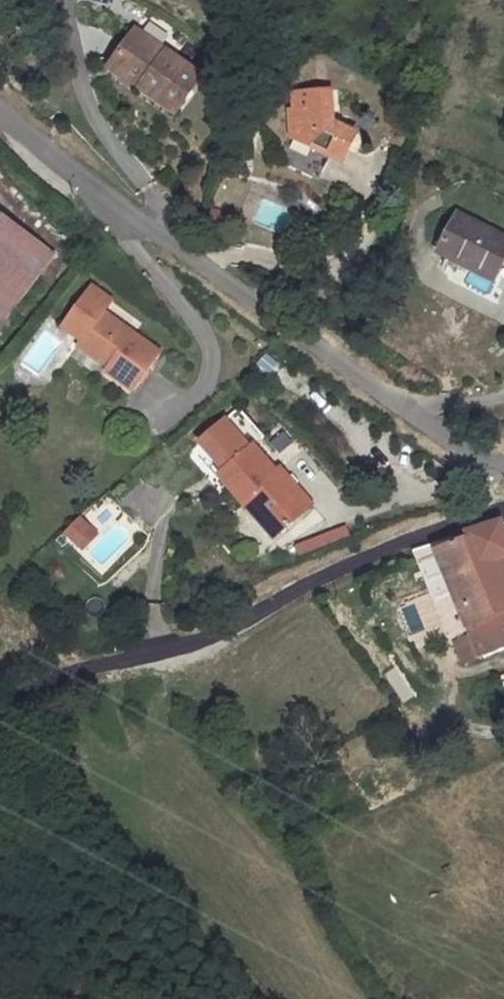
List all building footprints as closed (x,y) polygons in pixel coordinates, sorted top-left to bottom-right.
[(204,77),(136,32),(114,66),(148,88),(145,93),(179,115),(204,77)] [(148,88),(114,66),(110,72),(145,93),(148,88)] [(335,123),(331,89),(292,93),(293,111),(288,112),(292,142),(342,167),(356,134),(335,123)] [(47,250),(0,213),(0,313),(47,250)] [(457,213),(435,254),(459,267),(463,260),(496,278),(503,263),(503,238),(457,213)] [(79,295),(58,323),(90,346),(82,357),(131,391),(160,351),(79,295)] [(90,346),(58,323),(50,334),(82,357),(90,346)] [(215,471),(238,503),(248,498),(275,537),(310,510),(283,469),(276,474),(255,444),(215,471)] [(248,498),(238,503),(267,543),(275,537),(248,498)] [(80,554),(99,533),(79,515),(60,535),(80,554)] [(470,540),(480,570),(503,562),(503,522),(495,524),(468,533),(470,540)] [(480,570),(470,540),(437,550),(464,623),(494,612),(480,570)] [(480,570),(494,612),(503,608),(503,562),(480,570)]
